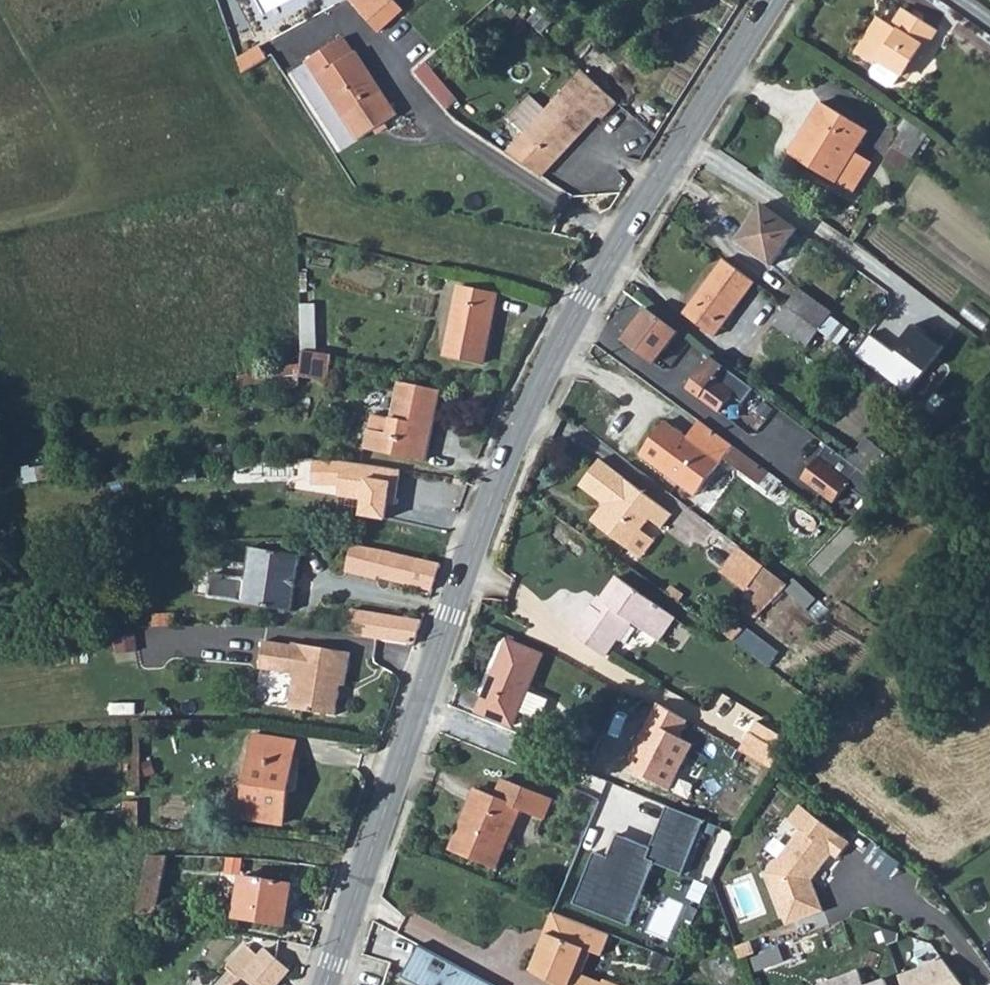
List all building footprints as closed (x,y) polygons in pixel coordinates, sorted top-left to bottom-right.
[(356,4),(386,35),(408,15),(394,0),(361,0),(356,4)] [(850,49),(869,61),(872,57),(897,74),(917,44),(920,46),(931,30),(894,5),(885,18),(887,20),(885,23),(872,15),(850,49)] [(303,61),(352,142),(380,124),(391,117),(343,36),(303,61)] [(239,57),(243,67),(270,59),(270,58),(267,48),(239,57)] [(575,81),(528,135),(511,154),(547,178),(601,117),(605,120),(611,113),(621,103),(589,75),(585,71),(575,81)] [(833,178),(852,149),(868,124),(822,94),(787,148),(833,178)] [(893,135),(911,149),(922,135),(903,122),(893,135)] [(833,178),(849,188),(868,159),(860,154),(852,149),(833,178)] [(737,235),(771,258),(795,222),(761,198),(737,235)] [(720,252),(678,309),(711,332),(753,275),(720,252)] [(786,298),(821,323),(834,305),(799,280),(786,298)] [(445,355),(484,365),(502,300),(463,289),(445,355)] [(786,298),(775,315),(809,340),(810,338),(827,350),(838,336),(821,323),(786,298)] [(300,304),(300,323),(314,322),(314,304),(300,304)] [(644,310),(625,337),(635,344),(631,350),(652,364),(675,332),(644,310)] [(300,323),(301,348),(301,350),(302,350),(315,352),(314,322),(300,323)] [(871,329),(854,351),(909,392),(945,345),(916,322),(896,348),(871,329)] [(302,350),(298,373),(327,378),(331,354),(315,352),(302,350)] [(709,357),(687,388),(720,412),(732,395),(742,402),(752,388),(709,357)] [(239,376),(242,395),(298,384),(297,371),(296,366),(239,376)] [(360,428),(357,445),(420,454),(430,385),(386,379),(381,414),(379,430),(360,428)] [(360,428),(379,430),(381,414),(362,412),(360,428)] [(848,456),(883,482),(926,440),(944,421),(933,412),(889,454),(865,435),(848,456)] [(690,430),(761,481),(767,472),(697,421),(690,430)] [(664,471),(668,466),(679,475),(676,479),(696,494),(724,457),(759,483),(761,481),(690,430),(684,438),(663,423),(641,453),(664,471)] [(836,499),(848,482),(869,497),(883,482),(848,456),(828,442),(804,476),(836,499)] [(629,545),(650,514),(662,523),(673,509),(597,457),(578,485),(603,502),(591,519),(629,545)] [(341,464),(312,462),(312,487),(338,486),(337,496),(363,500),(387,504),(394,505),(399,470),(341,464)] [(664,471),(676,479),(679,475),(668,466),(664,471)] [(387,504),(363,500),(361,516),(385,520),(387,504)] [(351,546),(345,575),(379,580),(380,578),(385,553),(351,546)] [(206,597),(290,611),(300,557),(250,549),(243,581),(210,575),(206,597)] [(380,578),(431,592),(440,565),(385,553),(380,578)] [(751,575),(772,592),(784,580),(760,563),(751,575)] [(572,629),(606,651),(630,614),(662,635),(675,615),(616,575),(603,595),(606,597),(600,607),(590,601),(572,629)] [(662,587),(673,594),(678,588),(667,580),(662,587)] [(363,634),(363,631),(367,611),(353,609),(349,632),(363,634)] [(367,611),(363,631),(363,634),(414,644),(421,621),(367,610),(367,611)] [(154,626),(165,625),(166,614),(156,614),(154,626)] [(291,647),(263,643),(259,672),(295,677),(290,713),(336,719),(340,693),(336,692),(337,686),(341,687),(345,687),(350,652),(292,644),(291,647)] [(523,696),(538,659),(502,645),(474,713),(510,727),(515,716),(536,725),(544,704),(523,696)] [(621,771),(667,788),(689,744),(680,739),(688,721),(654,704),(621,771)] [(749,755),(776,771),(786,751),(778,747),(790,726),(771,716),(753,748),(749,755)] [(241,820),(282,825),(295,742),(253,737),(241,820)] [(448,852),(489,869),(513,809),(536,818),(544,800),(498,781),(491,800),(471,792),(448,852)] [(581,839),(561,896),(614,914),(638,848),(674,861),(691,812),(653,799),(640,834),(601,820),(593,843),(581,839)] [(125,827),(138,827),(138,803),(126,803),(125,827)] [(768,874),(784,926),(822,914),(812,883),(833,858),(839,863),(852,848),(805,807),(792,822),(804,832),(768,874)] [(132,916),(148,919),(158,858),(158,855),(141,855),(132,916)] [(237,919),(286,927),(292,893),(242,885),(237,919)] [(559,984),(599,984),(601,982),(580,973),(589,951),(601,955),(610,935),(551,911),(527,969),(559,984)] [(403,977),(418,984),(494,984),(418,947),(403,977)] [(232,966),(243,977),(259,960),(248,950),(232,966)] [(288,973),(266,952),(259,960),(243,977),(235,984),(277,984),(288,973)] [(647,969),(660,974),(665,961),(652,956),(647,969)] [(897,973),(902,984),(963,984),(941,957),(897,973)] [(862,973),(825,984),(867,984),(862,973)]
